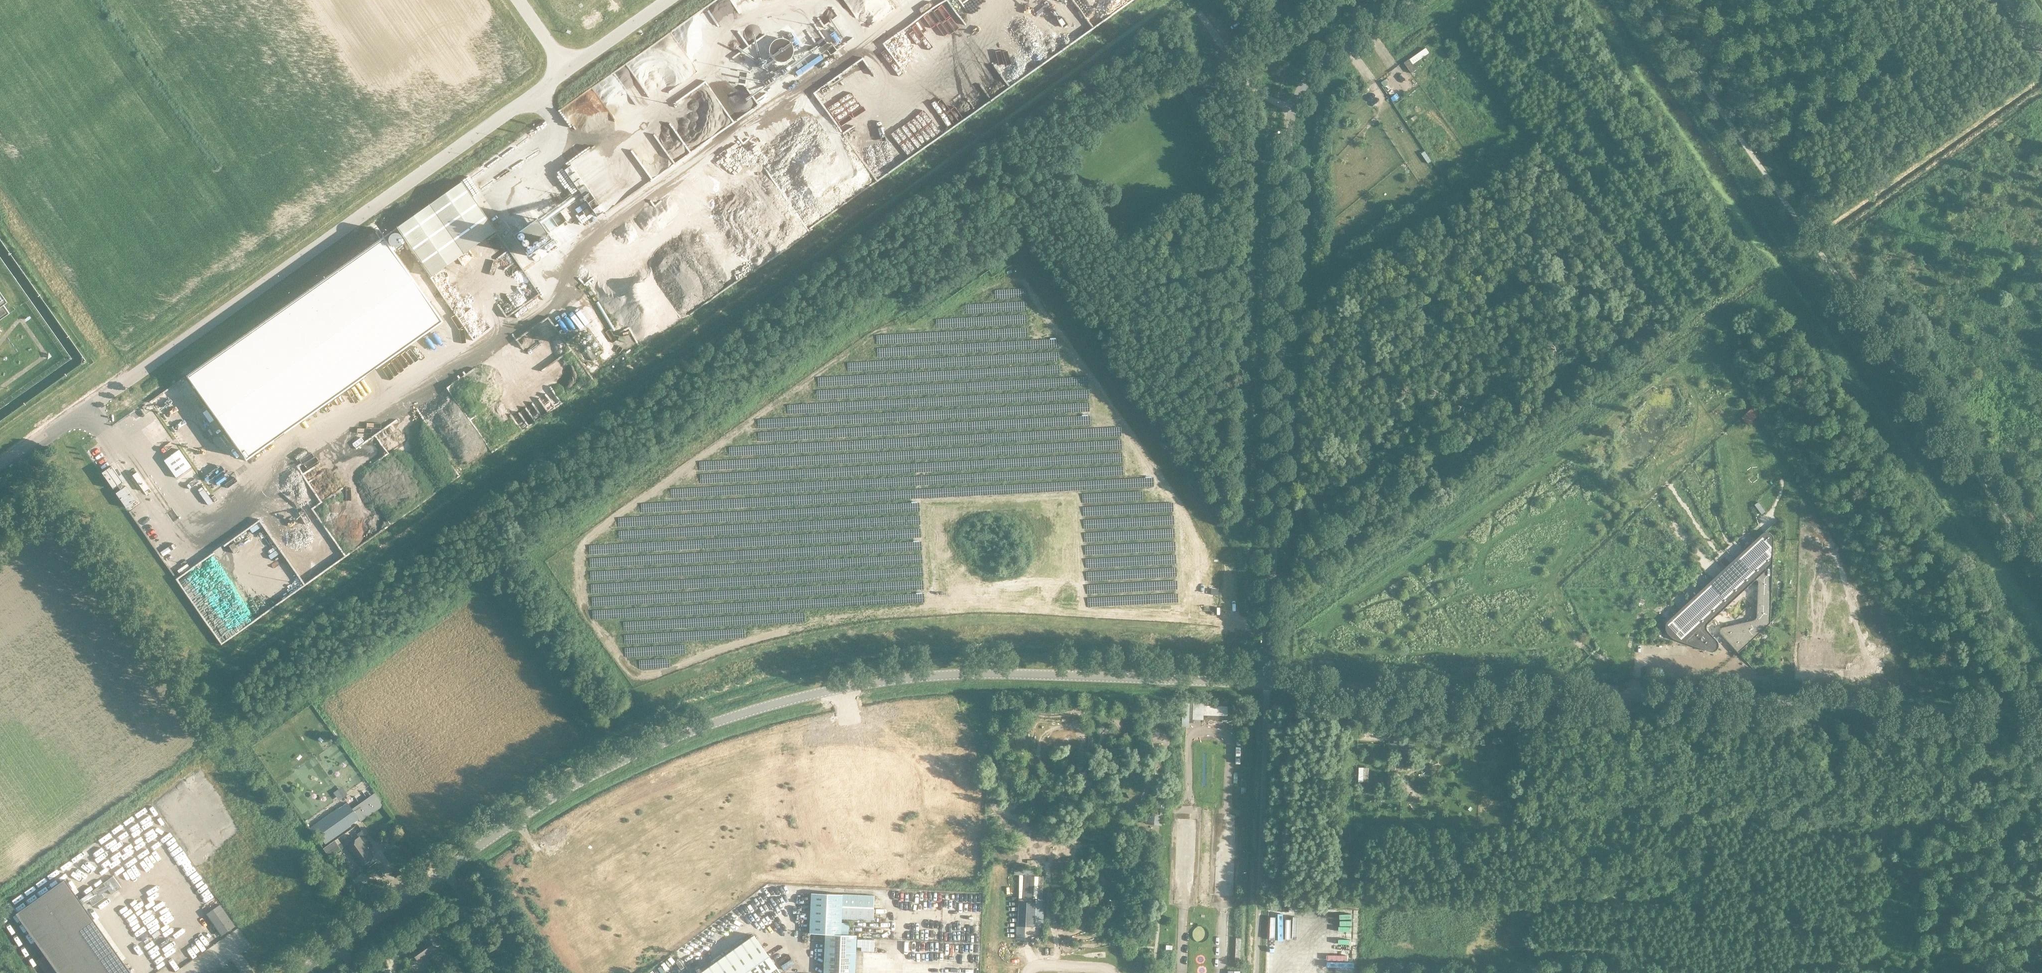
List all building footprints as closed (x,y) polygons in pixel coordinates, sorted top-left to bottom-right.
[(1274,7),(1278,11),(1287,5),(1283,0),(1274,7)] [(1257,7),(1240,18),(1244,23),(1260,12),(1257,7)] [(560,211),(567,221),(571,217),(565,208),(560,211)] [(582,211),(586,216),(590,212),(587,208),(582,211)] [(513,235),(528,256),(552,239),(537,218),(513,235)] [(382,240),(184,379),(244,464),(442,325),(382,240)] [(9,312),(4,305),(8,302),(0,291),(0,319),(9,312)] [(167,407),(149,420),(174,455),(192,442),(167,407)] [(112,466),(102,473),(113,488),(116,486),(119,490),(116,492),(127,508),(136,501),(125,485),(122,487),(120,484),(123,482),(112,466)] [(136,472),(132,475),(143,491),(148,488),(136,472)] [(1770,623),(1774,539),(1774,538),(1774,537),(1773,536),(1773,535),(1772,535),(1772,534),(1771,533),(1770,532),(1769,532),(1768,532),(1767,532),(1766,532),(1765,532),(1764,532),(1763,533),(1762,534),(1745,549),(1747,551),(1671,622),(1670,623),(1669,623),(1669,625),(1668,626),(1668,627),(1668,628),(1669,629),(1669,631),(1670,631),(1670,632),(1674,636),(1710,651),(1711,651),(1712,651),(1713,651),(1714,651),(1715,651),(1716,650),(1717,649),(1718,648),(1718,647),(1719,646),(1719,644),(1719,643),(1719,642),(1718,642),(1718,641),(1718,640),(1708,630),(1708,629),(1707,629),(1707,628),(1707,627),(1707,626),(1707,625),(1708,624),(1708,623),(1755,580),(1756,580),(1757,580),(1758,580),(1758,581),(1758,582),(1757,615),(1757,616),(1757,617),(1756,617),(1756,618),(1756,619),(1755,619),(1754,620),(1753,620),(1722,627),(1721,627),(1721,628),(1720,629),(1720,630),(1720,631),(1720,632),(1720,633),(1738,652),(1770,623)] [(316,829),(323,840),(348,822),(350,825),(355,821),(344,805),(338,809),(341,812),(316,829)] [(812,813),(812,821),(824,822),(824,814),(812,813)] [(369,840),(362,830),(357,834),(359,837),(346,846),(360,866),(373,856),(364,844),(369,840)] [(330,844),(324,848),(329,856),(335,852),(330,844)] [(16,913),(58,972),(131,972),(65,879),(16,913)] [(851,922),(843,922),(844,918),(876,919),(877,895),(814,893),(813,932),(828,933),(827,972),(857,972),(858,935),(851,935),(851,922)] [(1034,899),(1034,902),(1033,926),(1042,927),(1043,899),(1034,899)] [(1023,926),(1033,926),(1034,902),(1024,902),(1023,926)] [(423,941),(410,950),(419,962),(436,950),(428,938),(435,933),(430,927),(419,935),(423,941)] [(754,935),(700,972),(780,972),(754,935)]
